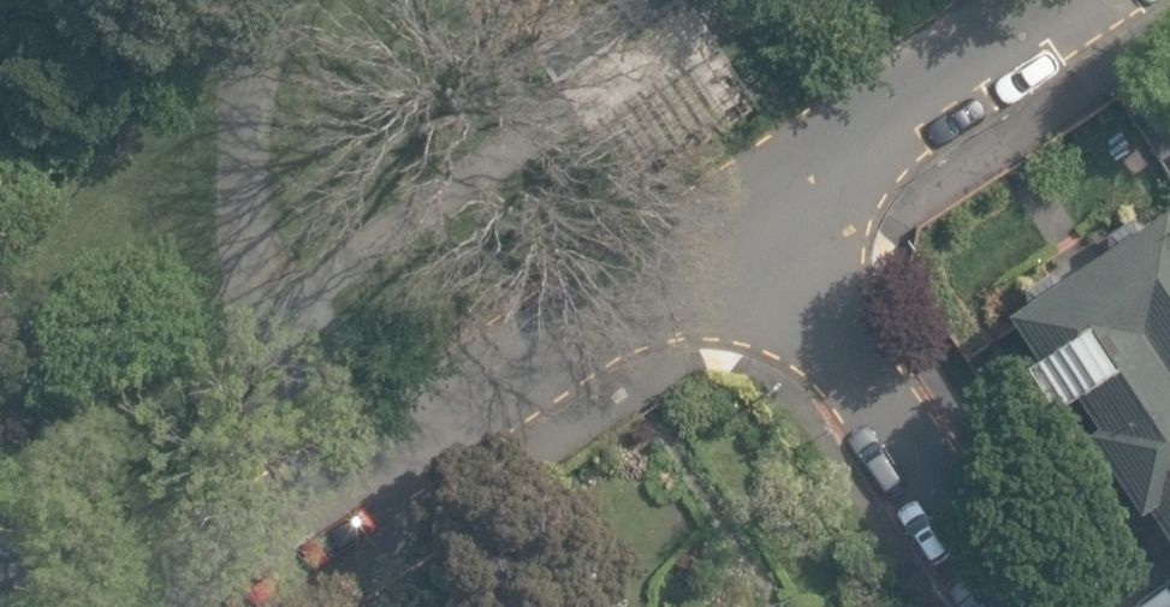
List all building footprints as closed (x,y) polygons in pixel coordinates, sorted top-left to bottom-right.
[(1160,213),(1137,228),(1131,219),(1103,238),(1108,247),(1055,283),(1051,276),(1026,293),(1031,299),(1004,318),(1137,512),(1144,508),(1169,546),(1169,227),(1160,213)]
